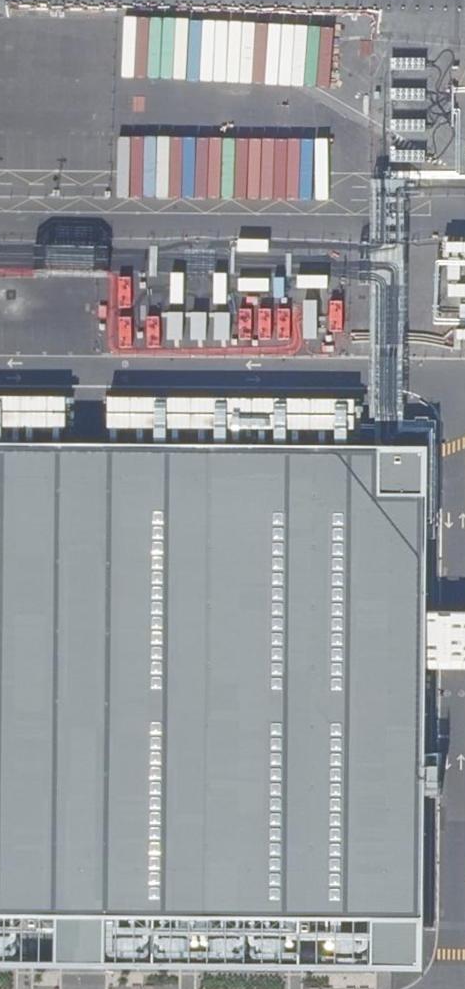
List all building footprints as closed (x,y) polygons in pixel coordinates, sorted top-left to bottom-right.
[(52,927),(242,928),(429,930),(434,449),(0,445),(0,926),(52,927)]
